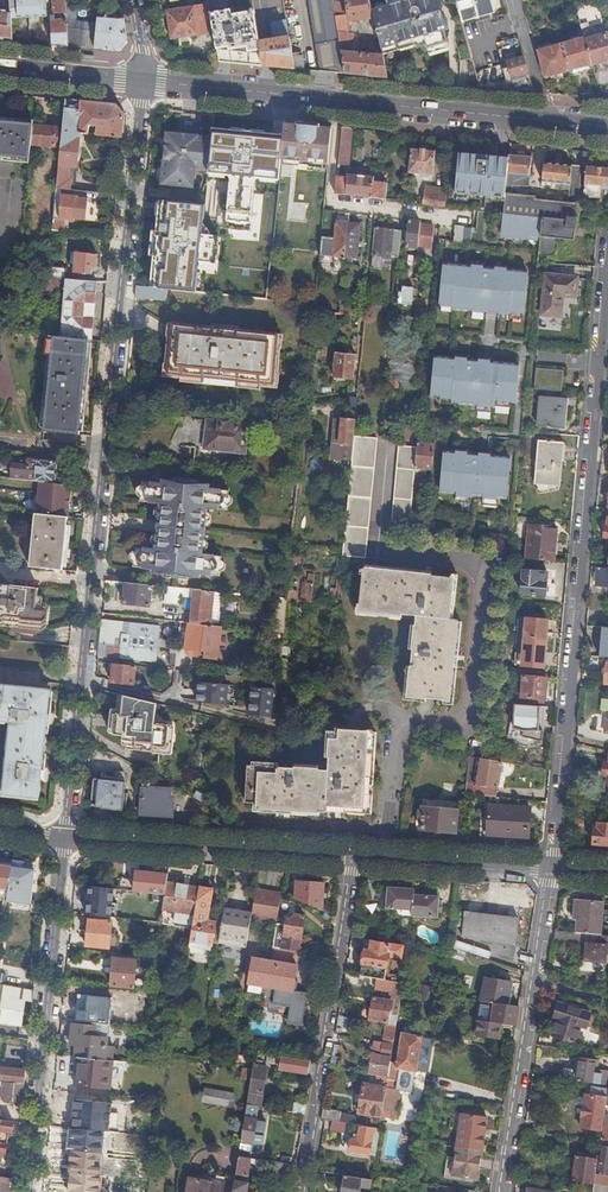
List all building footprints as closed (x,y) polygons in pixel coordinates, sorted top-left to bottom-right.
[(11,11),(12,18),(48,17),(47,0),(11,0),(11,11)] [(54,8),(55,13),(58,13),(67,13),(68,10),(67,0),(54,0),(54,8)] [(83,9),(82,0),(71,0),(67,0),(68,10),(74,9),(83,9)] [(214,33),(211,14),(208,0),(203,0),(204,4),(167,10),(171,39),(214,33)] [(293,56),(284,0),(267,0),(274,40),(259,43),(263,66),(295,69),(293,56)] [(345,74),(338,33),(333,0),(309,0),(320,71),(345,74)] [(338,33),(349,33),(349,31),(350,31),(348,14),(341,15),(338,0),(333,0),(338,33)] [(416,45),(420,47),(426,45),(447,39),(445,30),(449,29),(446,19),(439,21),(435,4),(441,2),(440,0),(404,0),(404,1),(373,11),(371,0),(347,0),(350,21),(375,18),(381,49),(415,39),(416,45)] [(462,22),(496,13),(492,0),(456,0),(462,22)] [(555,18),(562,16),(558,0),(550,0),(555,18)] [(74,22),(74,9),(68,10),(67,13),(68,20),(68,28),(84,30),(85,23),(74,22)] [(219,61),(263,66),(259,43),(254,9),(251,9),(252,12),(232,16),(231,10),(211,14),(214,33),(219,61)] [(11,11),(0,10),(0,39),(13,40),(12,18),(11,11)] [(58,16),(51,16),(53,44),(69,46),(68,28),(68,20),(58,20),(58,16)] [(128,41),(125,18),(99,16),(97,31),(94,31),(95,24),(85,23),(84,30),(68,28),(69,46),(120,51),(128,41)] [(585,37),(586,40),(592,38),(588,24),(582,26),(585,37)] [(345,74),(388,78),(383,56),(361,53),(349,52),(351,34),(349,33),(338,33),(345,74)] [(592,38),(586,40),(586,41),(593,65),(603,62),(605,64),(607,64),(607,34),(592,38)] [(569,71),(593,65),(586,41),(586,40),(585,37),(562,44),(569,71)] [(381,49),(383,55),(416,45),(415,39),(381,49)] [(447,39),(426,45),(427,49),(448,42),(447,39)] [(554,75),(569,71),(562,44),(538,51),(545,78),(548,78),(554,75)] [(295,69),(304,70),(303,55),(293,56),(295,69)] [(505,90),(535,93),(525,56),(507,61),(508,68),(503,69),(507,82),(505,90)] [(58,189),(71,190),(72,180),(69,179),(71,166),(78,167),(82,135),(83,117),(80,117),(82,101),(67,100),(65,122),(58,189)] [(93,136),(123,139),(125,115),(118,105),(82,101),(80,117),(83,117),(82,135),(90,135),(90,126),(98,127),(97,132),(94,131),(93,136)] [(31,160),(33,145),(35,125),(0,122),(0,157),(31,160)] [(35,125),(33,145),(59,148),(62,124),(58,124),(58,128),(35,125)] [(285,124),(283,138),(281,160),(292,161),(292,164),(316,167),(317,164),(329,165),(333,129),(285,124)] [(348,166),(352,128),(342,127),(338,165),(348,166)] [(208,170),(211,139),(197,138),(197,137),(167,134),(165,149),(168,149),(168,158),(165,158),(164,158),(162,185),(184,187),(185,179),(193,180),(194,174),(194,169),(208,170)] [(435,151),(411,149),(409,173),(433,175),(435,151)] [(583,151),(581,166),(581,168),(586,168),(583,196),(599,198),(600,186),(607,187),(607,169),(590,167),(592,152),(583,151)] [(509,159),(459,154),(455,193),(505,198),(506,193),(509,159)] [(531,158),(509,156),(509,159),(506,193),(512,194),(513,185),(528,186),(531,158)] [(570,184),(568,203),(578,204),(579,196),(581,168),(581,166),(543,162),(542,181),(570,184)] [(348,178),(337,177),(335,194),(385,200),(387,183),(373,181),(374,177),(348,175),(348,178)] [(211,180),(207,197),(220,200),(224,183),(211,180)] [(426,187),(424,205),(445,207),(446,191),(446,190),(426,187)] [(505,198),(504,214),(522,216),(528,217),(530,196),(512,194),(506,193),(505,198)] [(54,230),(61,231),(62,219),(75,221),(75,219),(87,220),(89,199),(78,197),(78,196),(63,195),(60,219),(55,219),(54,230)] [(536,196),(530,196),(528,217),(542,218),(576,222),(578,204),(568,203),(535,200),(536,196)] [(333,212),(324,211),(323,228),(332,228),(333,212)] [(349,214),(345,213),(345,217),(339,217),(337,218),(336,222),(332,257),(345,258),(348,219),(349,214)] [(528,217),(522,216),(521,231),(529,233),(528,247),(539,248),(542,218),(528,217)] [(576,222),(542,218),(539,248),(539,255),(555,257),(557,239),(574,240),(576,222)] [(348,219),(345,258),(357,259),(361,224),(352,223),(352,219),(348,219)] [(418,246),(432,247),(434,227),(421,225),(421,222),(409,221),(407,247),(418,249),(418,246)] [(464,227),(455,227),(454,241),(463,242),(464,227)] [(401,231),(374,229),(371,268),(381,269),(382,256),(399,258),(401,231)] [(432,256),(432,247),(418,246),(418,249),(418,255),(432,256)] [(75,273),(93,275),(94,268),(97,268),(99,255),(77,252),(75,273)] [(471,267),(443,264),(439,305),(440,305),(452,306),(452,309),(471,310),(486,312),(499,313),(509,313),(511,314),(511,311),(524,312),(528,271),(508,270),(494,269),(485,268),(471,267)] [(20,266),(20,274),(32,275),(33,267),(20,266)] [(49,276),(66,278),(68,269),(50,266),(49,268),(49,276)] [(41,276),(49,276),(49,268),(42,268),(41,276)] [(543,305),(562,306),(563,295),(575,296),(577,278),(546,275),(543,305)] [(90,340),(93,341),(98,282),(67,279),(67,280),(38,278),(36,291),(65,294),(62,337),(90,340)] [(151,287),(136,286),(135,297),(165,300),(167,289),(151,287)] [(411,309),(411,306),(413,288),(402,287),(402,293),(399,293),(398,308),(400,308),(401,310),(404,310),(406,309),(411,309)] [(429,307),(430,300),(413,299),(412,306),(429,307)] [(363,307),(340,305),(339,314),(360,316),(362,316),(363,307)] [(561,316),(562,306),(543,305),(542,314),(561,316)] [(172,332),(171,341),(187,342),(186,347),(195,347),(204,337),(203,334),(203,327),(188,325),(187,333),(172,332)] [(187,342),(171,341),(167,375),(273,385),(277,343),(261,341),(262,333),(238,330),(238,332),(213,329),(213,327),(203,327),(203,334),(204,337),(195,347),(186,347),(187,342)] [(80,435),(90,340),(62,337),(54,337),(45,432),(80,435)] [(333,377),(354,379),(356,355),(345,354),(346,346),(336,345),(333,377)] [(388,362),(387,375),(389,375),(389,378),(388,378),(388,386),(416,389),(418,366),(416,366),(417,358),(393,356),(392,362),(388,362)] [(454,359),(434,357),(431,396),(440,397),(452,398),(452,402),(459,403),(478,404),(493,406),(496,406),(496,399),(512,401),(515,401),(519,364),(491,362),(477,361),(468,360),(454,359)] [(564,371),(536,368),(534,389),(562,392),(564,371)] [(568,398),(541,396),(538,426),(566,429),(568,398)] [(452,398),(440,397),(439,404),(459,406),(459,403),(452,402),(452,398)] [(334,444),(353,445),(354,436),(357,411),(351,410),(349,420),(336,419),(334,444)] [(248,425),(207,420),(202,462),(244,466),(248,425)] [(353,445),(343,549),(342,556),(365,558),(377,438),(354,436),(353,445)] [(564,443),(539,441),(535,484),(538,484),(539,490),(539,491),(541,492),(556,489),(557,488),(558,486),(560,487),(564,443)] [(433,470),(435,444),(417,443),(417,448),(414,474),(422,475),(422,469),(433,470)] [(409,530),(410,529),(414,474),(417,448),(399,446),(392,529),(409,530)] [(507,494),(510,457),(492,456),(478,455),(469,454),(455,453),(444,452),(440,488),(457,490),(456,493),(472,494),(472,491),(483,492),(483,495),(498,496),(499,493),(507,494)] [(74,467),(89,469),(90,459),(73,458),(72,465),(74,467)] [(41,481),(57,483),(59,462),(29,459),(29,465),(17,464),(15,479),(41,481)] [(160,502),(160,507),(162,510),(161,518),(171,519),(169,535),(160,534),(159,542),(156,544),(155,548),(145,547),(143,567),(153,569),(153,572),(165,573),(165,571),(173,572),(172,574),(172,576),(181,578),(182,573),(189,574),(188,576),(200,577),(201,573),(211,574),(212,570),(215,570),(218,567),(219,564),(216,560),(213,559),(213,554),(202,553),(203,549),(200,546),(201,541),(204,539),(206,522),(203,519),(203,514),(207,511),(207,507),(219,509),(219,504),(222,504),(225,501),(226,497),(223,493),(220,493),(220,489),(209,487),(209,484),(198,483),(198,485),(192,484),(192,480),(182,479),(182,483),(175,482),(175,480),(163,479),(162,482),(152,481),(149,501),(160,502)] [(71,497),(72,485),(57,483),(41,481),(39,494),(71,497)] [(37,514),(69,517),(71,497),(39,494),(37,514)] [(162,510),(160,507),(156,544),(159,542),(160,534),(169,535),(171,519),(161,518),(162,510)] [(64,571),(70,518),(69,517),(37,514),(36,514),(31,567),(64,571)] [(529,523),(526,559),(553,561),(556,526),(529,523)] [(598,567),(596,586),(607,587),(607,568),(598,567)] [(364,569),(361,569),(360,574),(364,575),(360,605),(369,606),(368,611),(417,616),(409,696),(447,700),(448,687),(452,688),(460,619),(451,618),(455,577),(364,568),(364,569)] [(547,572),(522,570),(521,593),(546,595),(547,572)] [(295,579),(289,578),(287,599),(293,600),(295,579)] [(153,585),(126,582),(124,603),(151,606),(153,585)] [(313,583),(302,582),(301,601),(311,602),(313,583)] [(37,588),(0,584),(0,616),(2,617),(5,615),(21,616),(22,619),(40,621),(42,601),(35,600),(37,588)] [(165,602),(180,604),(180,596),(181,588),(166,587),(165,602)] [(218,611),(220,592),(181,588),(180,596),(193,597),(190,623),(213,625),(213,622),(214,611),(218,611)] [(548,621),(527,618),(524,648),(546,650),(548,621)] [(160,625),(102,619),(99,656),(156,662),(160,625)] [(218,660),(222,626),(213,625),(190,623),(189,623),(185,648),(205,651),(204,658),(218,660)] [(603,627),(600,657),(607,657),(607,628),(603,627)] [(281,662),(282,644),(268,642),(266,661),(281,662)] [(521,662),(500,660),(499,672),(513,673),(513,666),(521,667),(521,662)] [(135,685),(137,666),(113,663),(112,682),(135,685)] [(524,675),(543,677),(544,666),(525,665),(524,675)] [(547,679),(523,677),(522,697),(545,700),(547,679)] [(233,703),(234,681),(199,681),(199,702),(233,703)] [(3,795),(39,798),(51,691),(0,685),(0,722),(11,723),(3,795)] [(251,716),(279,717),(280,686),(252,685),(251,716)] [(155,722),(157,703),(123,695),(121,713),(116,713),(114,734),(127,736),(127,740),(135,741),(135,747),(143,748),(143,751),(154,752),(155,748),(168,749),(170,724),(155,722)] [(541,706),(515,705),(514,727),(512,738),(528,741),(529,738),(542,741),(543,731),(539,730),(541,706)] [(329,770),(247,764),(245,802),(257,803),(257,808),(326,812),(326,807),(368,809),(374,729),(336,726),(336,739),(331,739),(329,770)] [(502,761),(490,759),(478,757),(473,783),(466,782),(465,794),(495,796),(502,761)] [(115,780),(95,778),(93,805),(103,806),(103,807),(122,809),(125,786),(125,782),(126,775),(124,773),(118,772),(116,774),(115,780)] [(163,813),(174,813),(174,798),(170,798),(171,788),(152,787),(152,781),(144,781),(143,788),(142,787),(140,815),(163,816),(163,813)] [(423,800),(423,806),(457,809),(457,803),(423,800)] [(530,808),(488,805),(487,833),(529,836),(530,808)] [(457,809),(423,806),(421,828),(455,831),(457,809)] [(598,822),(597,828),(594,828),(592,843),(607,845),(607,823),(598,822)] [(13,860),(12,866),(12,867),(25,868),(25,861),(13,860)] [(0,864),(0,888),(9,889),(12,867),(12,866),(0,864)] [(25,868),(12,867),(9,889),(7,900),(31,903),(35,869),(25,868)] [(166,894),(168,882),(169,875),(138,871),(136,891),(166,894)] [(193,926),(200,888),(168,882),(166,894),(161,920),(193,926)] [(297,882),(297,900),(324,910),(325,883),(297,882)] [(103,888),(93,887),(91,909),(112,911),(114,893),(102,891),(103,888)] [(415,895),(415,889),(388,887),(387,908),(413,910),(415,895)] [(7,900),(9,889),(0,888),(0,899),(7,900)] [(221,939),(224,924),(208,921),(213,889),(200,888),(193,926),(191,941),(213,945),(213,943),(220,944),(221,939)] [(279,920),(283,894),(257,890),(252,913),(252,915),(279,920)] [(413,910),(413,915),(438,917),(439,897),(415,895),(413,910)] [(579,919),(578,932),(601,935),(604,903),(575,900),(574,918),(579,919)] [(248,944),(252,915),(252,913),(226,909),(224,924),(221,939),(248,944)] [(517,943),(520,918),(467,911),(466,912),(458,911),(457,918),(466,919),(463,937),(517,943)] [(287,924),(278,923),(275,948),(299,952),(301,952),(306,916),(295,915),(295,918),(288,917),(287,924)] [(110,948),(110,953),(118,953),(119,934),(115,934),(115,937),(112,937),(113,922),(89,919),(87,946),(110,948)] [(557,930),(555,939),(587,942),(585,960),(606,962),(607,944),(607,935),(601,935),(578,932),(557,930)] [(213,945),(191,941),(190,947),(212,951),(213,945)] [(365,949),(361,976),(380,979),(386,980),(390,956),(402,958),(404,947),(372,941),(371,950),(365,949)] [(299,952),(275,948),(272,962),(279,963),(277,975),(267,973),(265,986),(277,988),(294,991),(298,965),(297,965),(299,952)] [(134,987),(137,961),(115,958),(113,972),(111,973),(111,984),(112,985),(134,987)] [(279,963),(272,962),(269,961),(267,973),(277,975),(279,963)] [(425,973),(422,985),(436,988),(439,976),(425,973)] [(404,983),(405,976),(397,975),(396,982),(404,983)] [(402,993),(404,983),(396,982),(386,980),(380,979),(378,989),(393,992),(394,991),(402,993)] [(486,979),(481,1001),(496,1003),(508,1005),(510,994),(513,984),(486,979)] [(22,1026),(25,1000),(34,1001),(35,990),(0,984),(0,1023),(22,1026)] [(293,999),(294,991),(277,988),(276,996),(293,999)] [(142,1008),(143,997),(135,996),(134,1007),(142,1008)] [(374,996),(370,1020),(388,1023),(397,1025),(399,1015),(393,1014),(395,1000),(374,996)] [(518,1026),(520,1007),(511,1006),(508,1005),(496,1003),(493,1022),(479,1020),(477,1036),(500,1039),(502,1027),(502,1023),(518,1026)] [(583,1030),(588,1031),(595,1015),(560,1003),(553,1019),(556,1021),(551,1036),(584,1046),(588,1036),(582,1034),(583,1030)] [(104,1011),(63,1008),(62,1019),(103,1023),(104,1011)] [(383,1042),(378,1075),(389,1076),(391,1061),(397,1025),(388,1023),(385,1042),(383,1042)] [(82,1046),(80,1057),(113,1060),(114,1061),(115,1048),(107,1046),(108,1038),(97,1037),(97,1026),(73,1024),(72,1045),(82,1046)] [(389,1076),(388,1081),(387,1087),(383,1116),(397,1119),(401,1093),(397,1089),(395,1088),(397,1080),(398,1079),(400,1068),(417,1071),(419,1060),(421,1047),(422,1037),(402,1033),(398,1063),(391,1061),(389,1076)] [(260,1107),(262,1107),(269,1068),(263,1066),(265,1053),(258,1052),(255,1067),(248,1105),(260,1107)] [(278,1060),(280,1055),(269,1054),(268,1063),(273,1064),(278,1060)] [(312,1075),(314,1060),(280,1055),(278,1060),(277,1068),(302,1073),(302,1076),(307,1077),(307,1074),(312,1075)] [(80,1057),(79,1057),(76,1085),(110,1088),(111,1078),(113,1060),(80,1057)] [(594,1070),(595,1060),(581,1058),(580,1061),(565,1065),(563,1078),(607,1085),(607,1072),(594,1070)] [(26,1070),(4,1067),(4,1066),(0,1065),(0,1081),(25,1083),(26,1070)] [(250,1080),(252,1070),(245,1068),(243,1078),(250,1080)] [(25,1083),(0,1081),(0,1094),(5,1095),(4,1100),(23,1102),(25,1083)] [(383,1116),(387,1087),(364,1083),(359,1112),(383,1116)] [(205,1102),(221,1105),(223,1091),(207,1088),(205,1102)] [(606,1112),(607,1095),(607,1090),(596,1088),(595,1096),(586,1095),(585,1098),(585,1105),(582,1128),(603,1131),(606,1112)] [(223,1091),(221,1105),(235,1107),(237,1093),(223,1091)] [(585,1105),(585,1098),(578,1097),(577,1104),(585,1105)] [(77,1100),(74,1127),(120,1132),(121,1126),(110,1125),(112,1104),(77,1100)] [(306,1113),(307,1105),(296,1103),(295,1112),(306,1113)] [(248,1105),(240,1157),(262,1160),(263,1154),(253,1152),(254,1144),(257,1123),(260,1107),(248,1105)] [(343,1111),(325,1107),(323,1119),(341,1122),(343,1111)] [(461,1131),(463,1114),(454,1113),(451,1129),(461,1131)] [(460,1136),(458,1146),(483,1150),(488,1119),(463,1114),(461,1131),(464,1131),(462,1137),(460,1136)] [(350,1115),(349,1123),(361,1125),(365,1125),(366,1118),(350,1115)] [(0,1118),(0,1141),(7,1142),(9,1133),(3,1132),(4,1130),(12,1131),(14,1121),(0,1118)] [(257,1123),(254,1144),(261,1145),(262,1138),(263,1138),(265,1124),(257,1123)] [(365,1125),(361,1125),(359,1139),(353,1138),(351,1151),(371,1154),(375,1127),(365,1125)] [(543,1135),(525,1132),(524,1141),(538,1144),(542,1142),(543,1135)] [(596,1132),(594,1143),(601,1144),(602,1133),(596,1132)] [(1,1161),(3,1152),(18,1154),(19,1143),(7,1142),(0,1141),(0,1160),(1,1161)] [(483,1150),(458,1146),(453,1175),(478,1180),(483,1150)] [(595,1183),(601,1184),(603,1174),(607,1175),(607,1147),(603,1146),(599,1174),(596,1173),(595,1183)] [(288,1164),(292,1164),(295,1149),(283,1147),(280,1162),(288,1164)] [(574,1180),(595,1183),(596,1173),(598,1159),(577,1155),(574,1180)] [(240,1157),(237,1175),(249,1177),(251,1162),(264,1167),(269,1171),(288,1174),(288,1164),(280,1162),(262,1160),(240,1157)] [(10,1177),(0,1175),(0,1191),(8,1191),(10,1177)] [(208,1178),(190,1175),(187,1191),(206,1191),(208,1178)] [(346,1175),(344,1191),(361,1191),(362,1186),(371,1188),(373,1179),(346,1175)] [(225,1185),(212,1182),(212,1180),(208,1178),(206,1191),(224,1191),(225,1185)] [(236,1181),(234,1191),(249,1191),(250,1183),(236,1181)] [(594,1190),(593,1191),(607,1191),(607,1185),(601,1184),(595,1183),(594,1190)] [(101,1189),(68,1184),(67,1191),(100,1191),(101,1189)]
